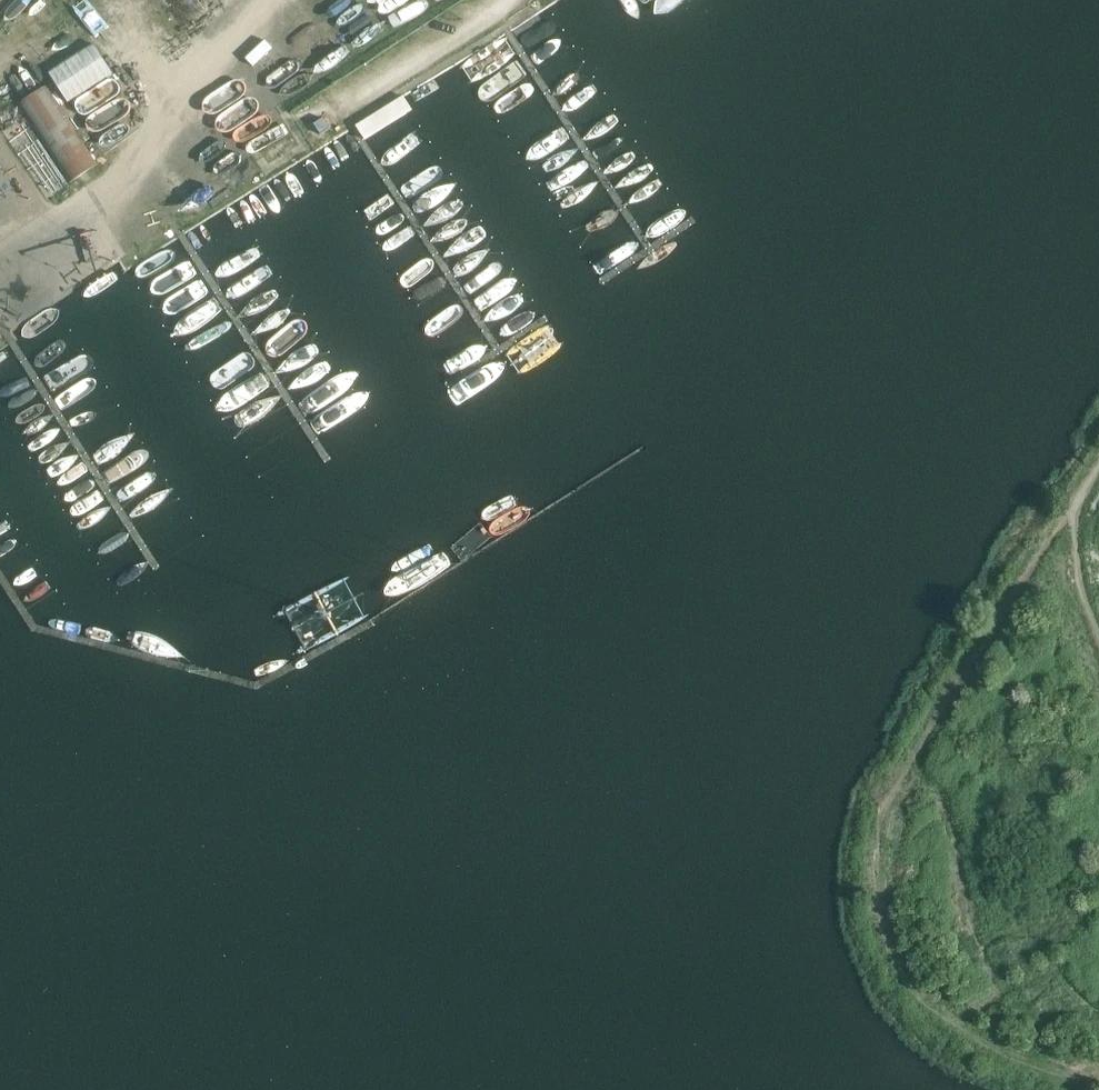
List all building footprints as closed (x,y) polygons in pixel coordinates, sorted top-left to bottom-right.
[(17,40),(0,52),(0,76),(59,166),(88,147),(17,40)]
